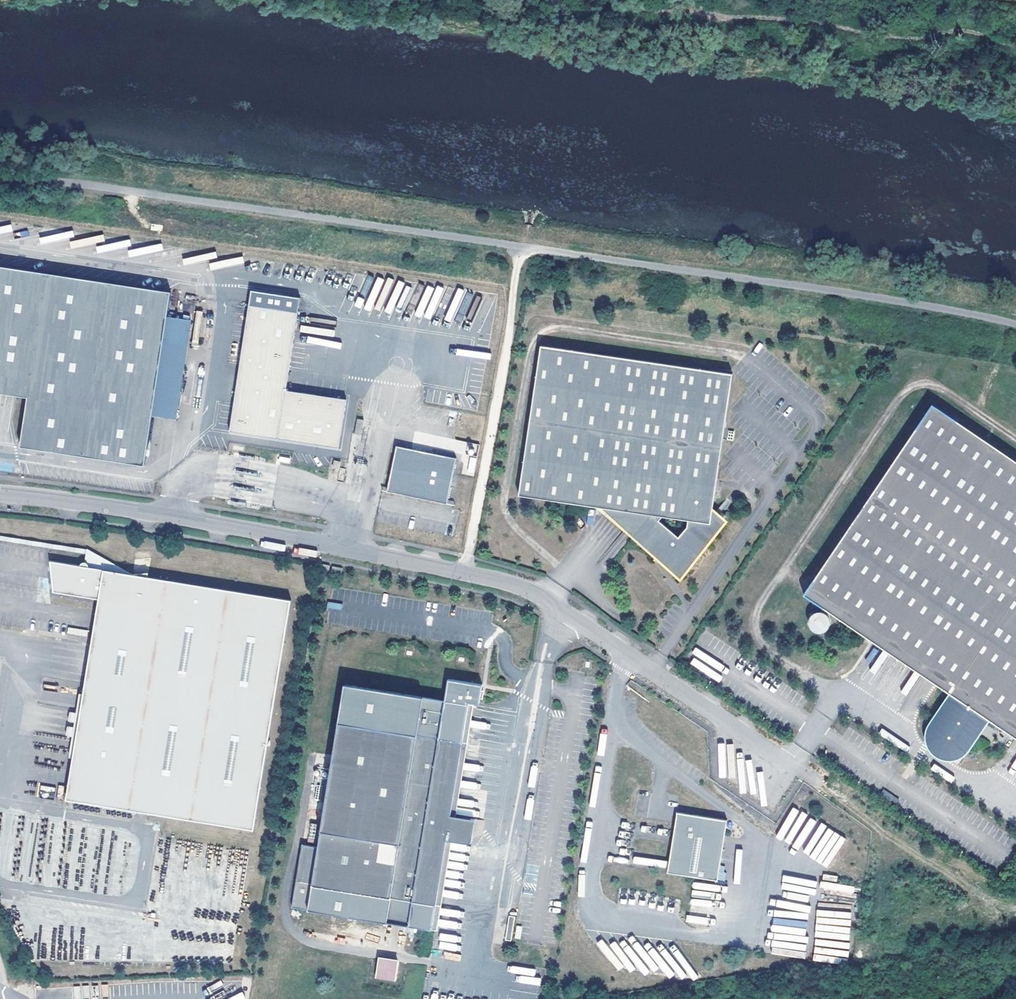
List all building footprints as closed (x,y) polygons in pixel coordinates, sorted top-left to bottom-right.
[(27,398),(20,449),(142,468),(145,467),(152,417),(167,320),(170,296),(0,269),(0,394),(27,398)] [(297,316),(248,309),(229,436),(339,452),(346,403),(286,394),(297,316)] [(167,320),(152,417),(176,420),(192,323),(167,320)] [(602,511),(679,574),(721,524),(710,514),(730,378),(538,349),(517,497),(602,511)] [(926,409),(798,598),(950,700),(936,719),(943,724),(931,741),(954,756),(979,718),(1015,743),(1015,469),(926,409)] [(458,457),(400,445),(390,492),(449,504),(458,457)] [(55,594),(95,601),(99,606),(69,803),(255,832),(292,601),(149,578),(149,574),(133,577),(91,570),(85,565),(79,569),(51,564),(55,594)] [(817,616),(814,615),(811,616),(808,617),(806,618),(804,621),(804,624),(804,626),(804,629),(806,632),(808,634),(810,635),(813,635),(816,635),(819,634),(821,632),(823,630),(823,627),(824,624),(823,621),(821,619),(819,617),(817,616)] [(446,698),(348,683),(321,851),(305,848),(296,904),(435,926),(449,842),(467,845),(474,840),(477,822),(453,818),(471,702),(469,702),(470,700),(481,702),(484,683),(450,678),(446,698)] [(727,820),(677,812),(667,872),(717,880),(727,820)] [(378,957),(374,979),(395,982),(398,960),(378,957)]
